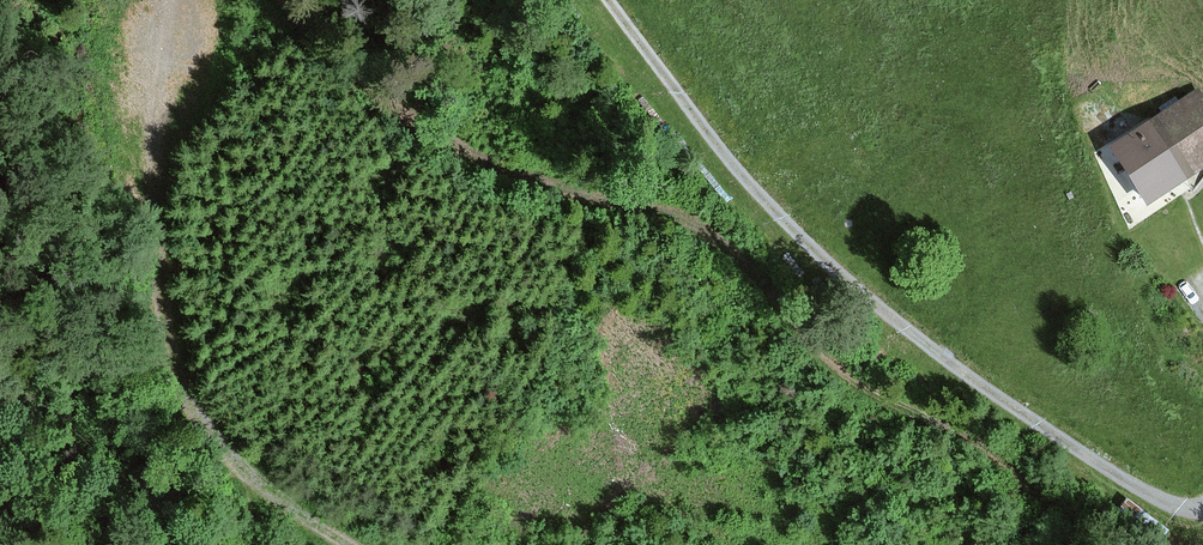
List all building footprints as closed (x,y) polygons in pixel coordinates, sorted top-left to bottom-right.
[(1196,89),(1103,149),(1141,208),(1202,168),(1202,100),(1196,89)] [(1075,105),(1086,134),(1112,125),(1101,95),(1075,105)]
